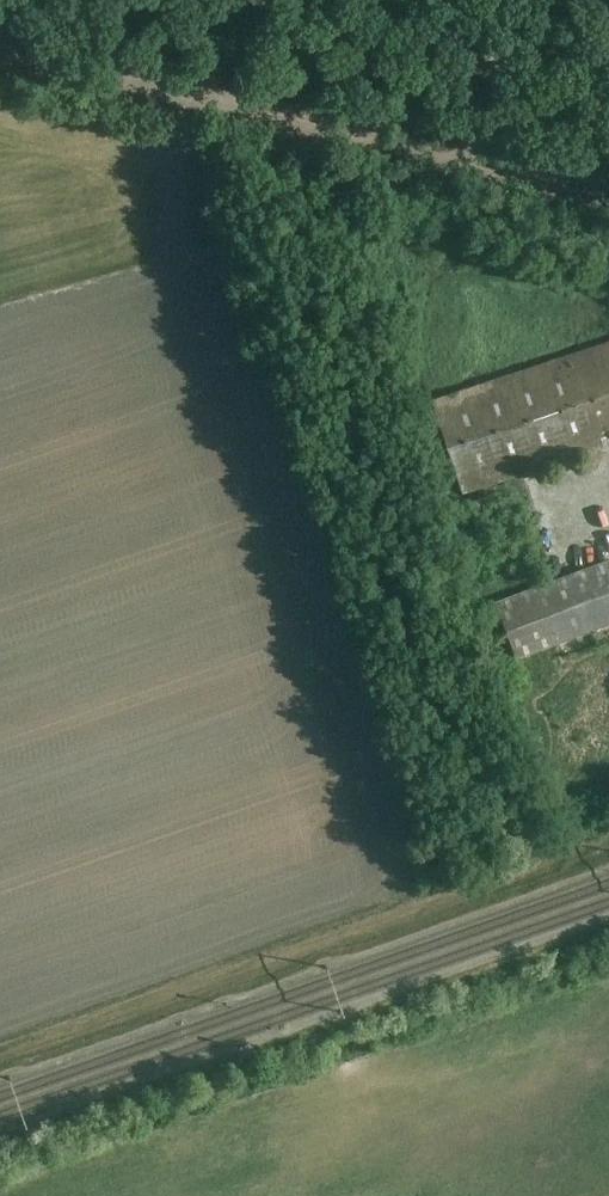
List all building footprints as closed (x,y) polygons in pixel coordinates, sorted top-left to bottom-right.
[(604,448),(600,436),(608,434),(608,342),(430,401),(461,495),(604,448)] [(608,561),(495,603),(516,659),(608,625),(608,562),(608,561)]
